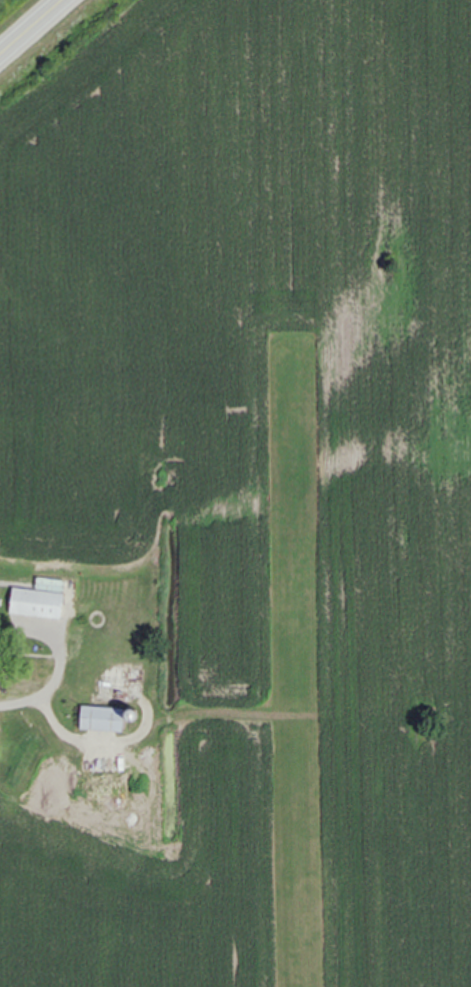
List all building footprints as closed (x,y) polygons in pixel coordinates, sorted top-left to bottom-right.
[(11,613),(64,618),(66,591),(13,587),(11,613)] [(125,730),(126,707),(83,705),(82,729),(125,730)]
